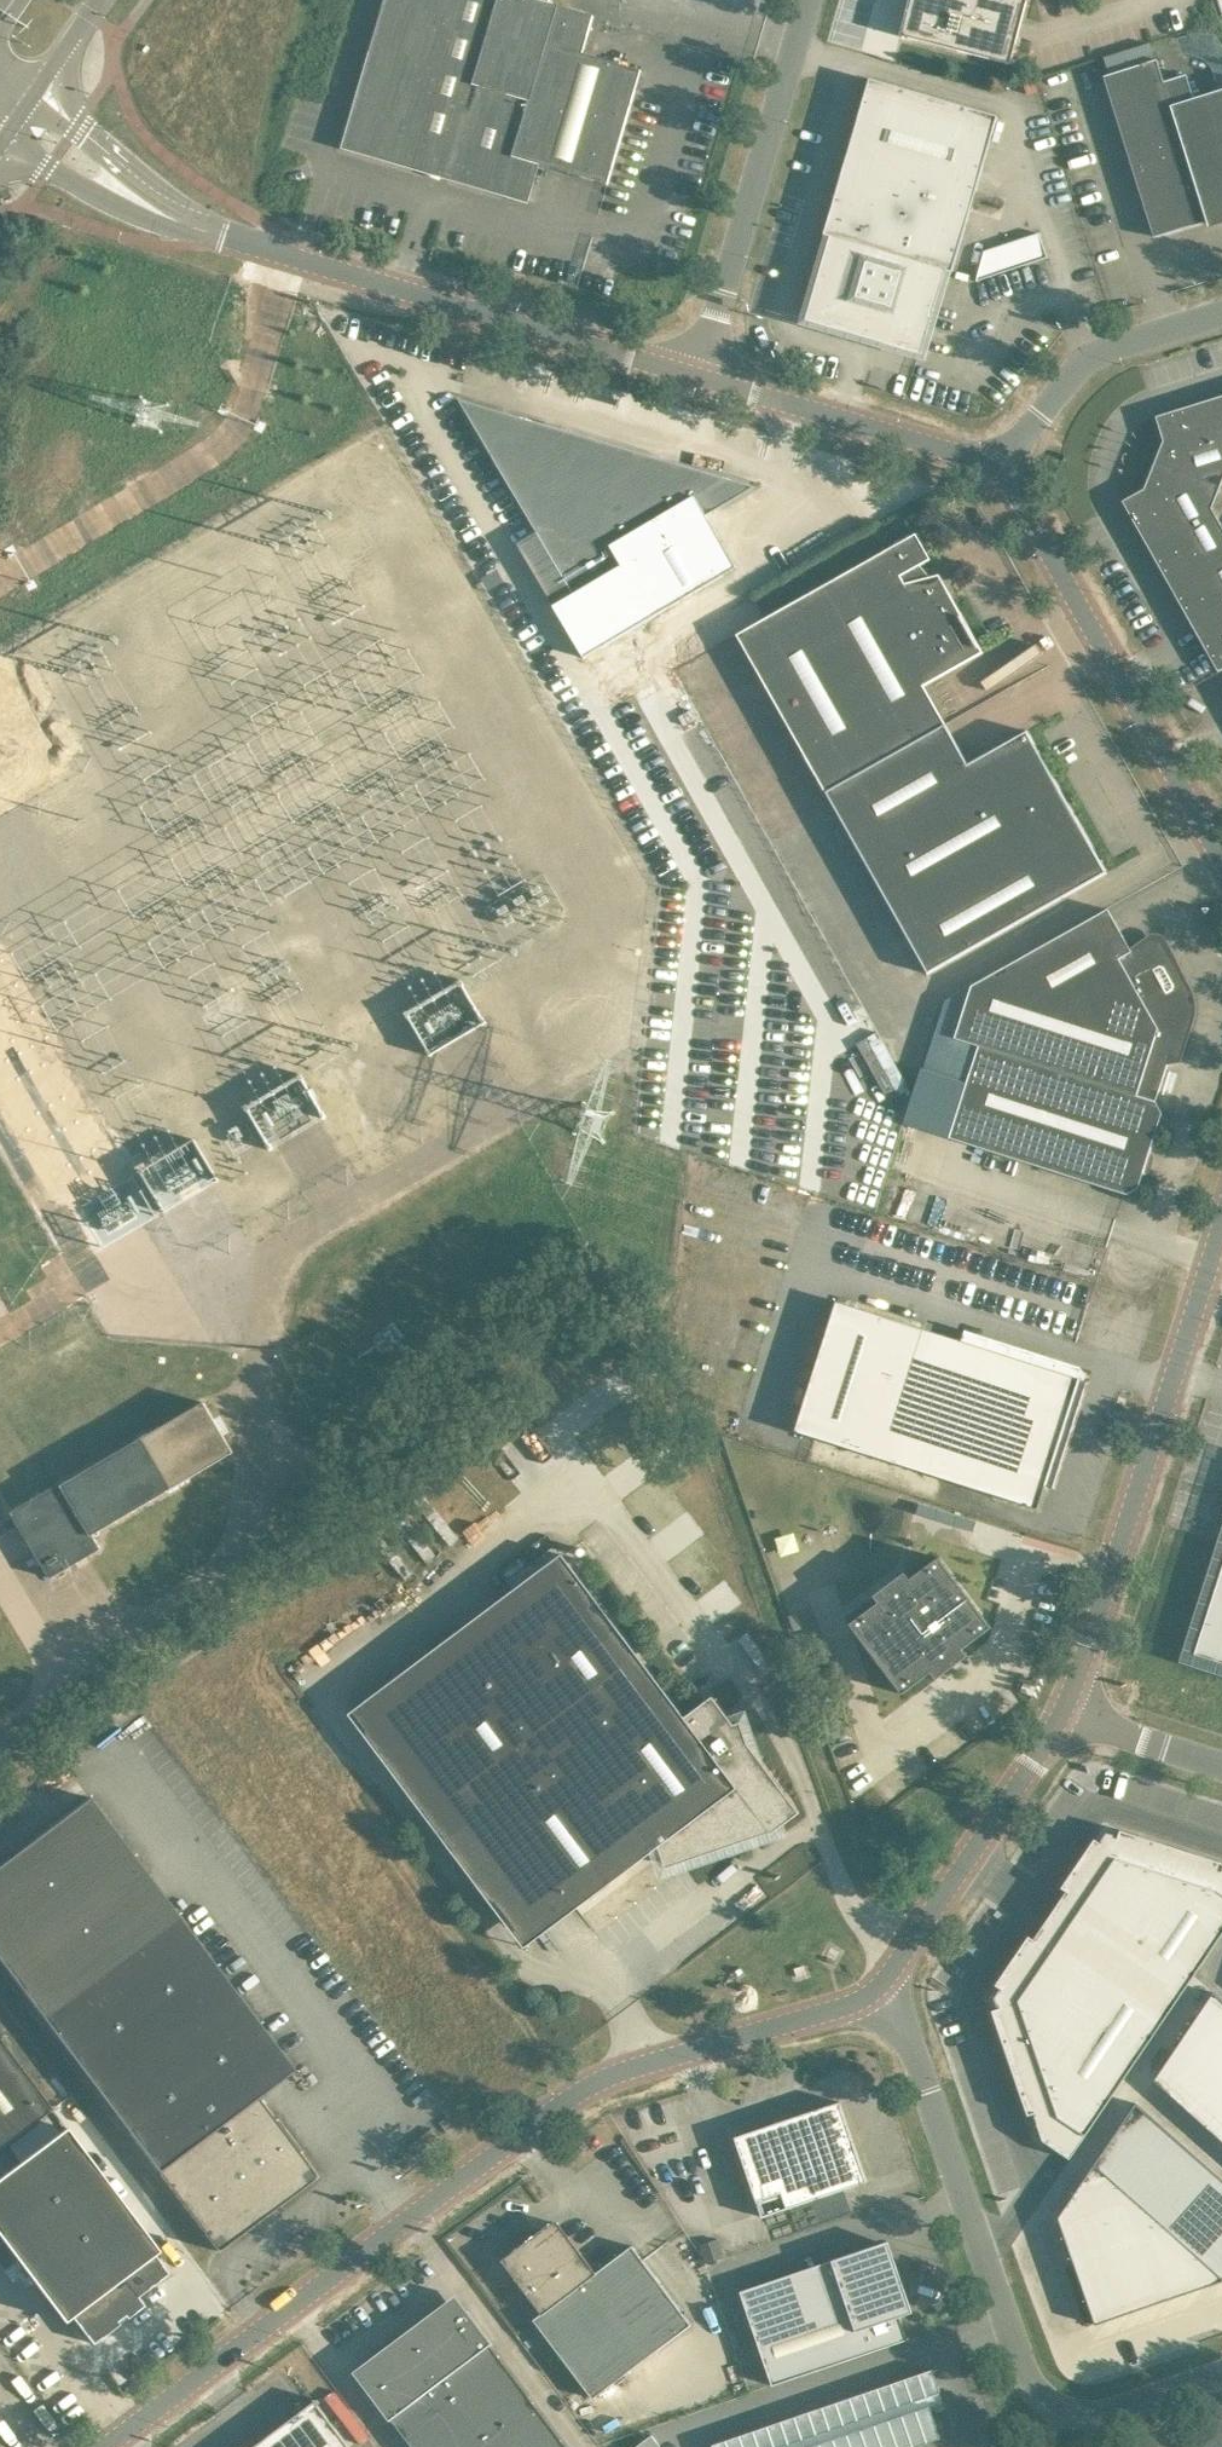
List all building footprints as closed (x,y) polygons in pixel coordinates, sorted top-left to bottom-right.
[(549,2),(541,0),(388,0),(346,146),(527,199),(538,163),(608,184),(642,70),(626,65),(629,55),(615,51),(612,61),(583,53),(594,15),(549,2)] [(901,35),(1011,64),(1028,0),(910,0),(901,35)] [(1158,59),(1108,75),(1109,76),(1110,75),(1160,234),(1158,235),(1159,236),(1207,221),(1208,223),(1209,222),(1208,220),(1221,216),(1221,90),(1195,98),(1187,74),(1165,81),(1158,59)] [(944,270),(952,272),(953,272),(998,116),(870,79),(825,235),(834,237),(811,315),(854,328),(852,333),(850,333),(850,334),(856,335),(872,340),(878,343),(879,341),(876,340),(878,335),(921,348),(944,270)] [(985,275),(1047,253),(1039,229),(976,251),(985,275)] [(1219,671),(1221,669),(1221,525),(1212,508),(1221,483),(1221,396),(1156,416),(1164,440),(1145,489),(1123,501),(1219,671)] [(755,486),(459,399),(574,593),(622,565),(653,617),(737,567),(706,515),(755,486)] [(983,652),(940,574),(931,577),(921,565),(931,559),(916,533),(901,542),(899,540),(886,550),(737,634),(840,817),(961,750),(924,685),(983,652)] [(680,682),(673,670),(663,676),(670,688),(680,682)] [(702,722),(688,697),(678,703),(692,727),(702,722)] [(968,763),(961,750),(840,817),(928,973),(1107,872),(1027,730),(968,763)] [(972,985),(955,1037),(979,1045),(980,1045),(1156,1101),(1156,1100),(1170,1056),(1179,1058),(1192,1019),(1194,1011),(1193,999),(1192,993),(1189,988),(1163,941),(1153,938),(1132,950),(1108,908),(972,985)] [(946,999),(924,1067),(968,1081),(955,1122),(950,1137),(1127,1193),(1138,1188),(1143,1173),(1150,1150),(1162,1112),(1156,1101),(980,1045),(979,1045),(955,1037),(972,985),(946,999)] [(910,1088),(898,1066),(878,1031),(857,1042),(886,1094),(896,1089),(899,1094),(910,1088)] [(266,1143),(323,1116),(303,1075),(246,1103),(266,1143)] [(152,1205),(215,1177),(197,1137),(134,1165),(152,1205)] [(126,1190),(85,1203),(97,1240),(138,1227),(126,1190)] [(1067,1373),(837,1299),(795,1430),(1037,1508),(1076,1389),(1067,1373)] [(62,1483),(33,1500),(12,1512),(36,1551),(51,1577),(90,1555),(102,1548),(94,1534),(169,1490),(234,1452),(222,1431),(206,1402),(143,1438),(63,1484),(62,1483)] [(937,1679),(969,1655),(964,1649),(992,1627),(940,1557),(911,1578),(906,1572),(875,1595),(880,1602),(851,1624),(903,1694),(932,1672),(937,1679)] [(1196,1653),(1221,1661),(1221,1572),(1196,1653)] [(598,1602),(386,1761),(456,1854),(508,1814),(578,1907),(593,1896),(651,1853),(659,1846),(665,1861),(742,1835),(738,1824),(759,1817),(771,1834),(785,1823),(800,1812),(766,1767),(747,1742),(739,1716),(730,1719),(728,1716),(726,1713),(713,1696),(706,1700),(685,1717),(644,1662),(598,1602)] [(0,1863),(0,1960),(41,2014),(158,2171),(217,2250),(316,2175),(299,2153),(303,2150),(277,2117),(274,2119),(257,2096),(294,2069),(89,1796),(0,1863)] [(1047,2142),(1070,2158),(1071,2158),(1078,2147),(1198,1970),(1221,1935),(1221,1861),(1121,1829),(1120,1830),(1119,1834),(1107,1831),(1100,1841),(1096,1838),(1095,1838),(1062,1887),(1067,1890),(1034,1938),(1030,1935),(996,1984),(997,1984),(1001,1987),(995,1997),(998,2007),(993,2009),(1029,2115),(1030,2114),(1034,2113),(1039,2126),(1044,2140),(1047,2142)] [(1154,2079),(1221,2140),(1221,1998),(1214,1991),(1154,2079)] [(6,2142),(44,2113),(52,2107),(0,2038),(0,2147),(6,2142)] [(839,2100),(734,2135),(761,2215),(866,2180),(839,2100)] [(1057,2216),(1094,2324),(1221,2280),(1221,2179),(1135,2102),(1094,2162),(1057,2216)] [(144,2230),(66,2126),(0,2176),(0,2264),(4,2269),(18,2259),(64,2320),(72,2315),(93,2343),(119,2323),(117,2320),(125,2314),(127,2317),(144,2304),(138,2295),(168,2272),(154,2253),(158,2250),(144,2230)] [(538,2232),(502,2259),(542,2312),(534,2318),(594,2397),(692,2324),(633,2245),(597,2272),(569,2235),(559,2222),(541,2236),(538,2232)] [(772,2385),(908,2337),(907,2335),(905,2336),(898,2315),(905,2313),(904,2311),(902,2311),(879,2244),(882,2243),(881,2241),(740,2290),(772,2385)] [(366,2386),(391,2420),(393,2418),(414,2446),(568,2446),(491,2344),(493,2343),(456,2294),(354,2371),(366,2386)] [(713,2444),(714,2446),(911,2446),(941,2437),(930,2405),(944,2400),(933,2368),(713,2444)] [(318,2404),(321,2402),(318,2398),(307,2406),(308,2408),(256,2446),(351,2446),(318,2404)] [(624,2446),(662,2446),(648,2429),(624,2446)]
